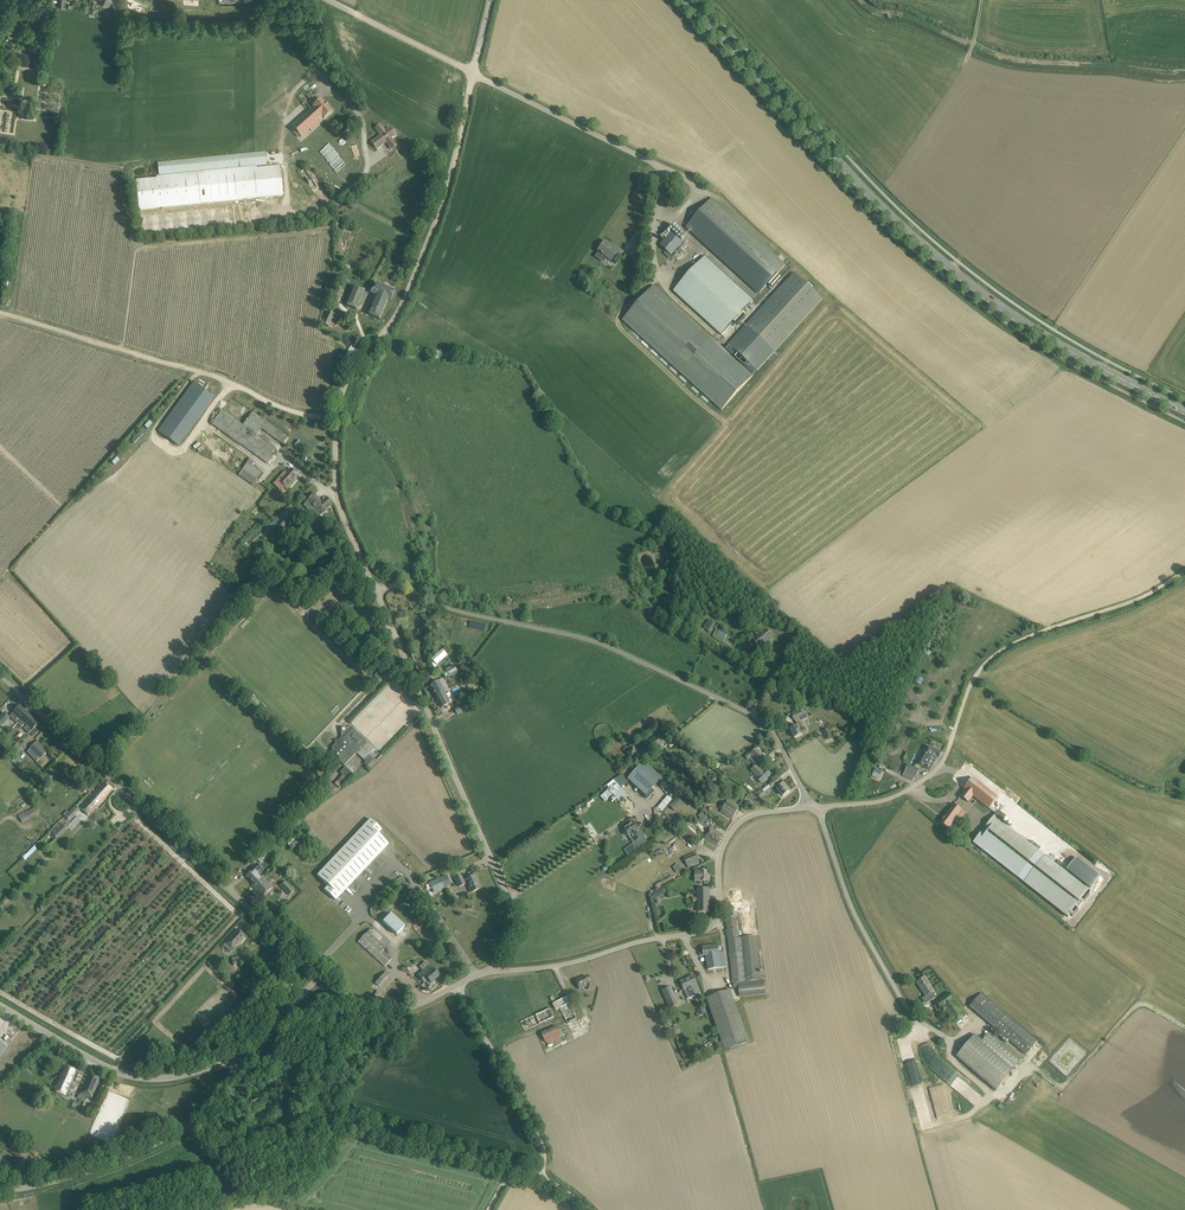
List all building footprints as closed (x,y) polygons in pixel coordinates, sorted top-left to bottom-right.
[(332,111),(321,99),(313,106),(313,107),(292,127),(301,137),(323,117),(324,119),(332,111)] [(392,150),(397,146),(391,138),(395,136),(389,128),(385,131),(381,125),(376,129),(380,135),(372,142),(376,148),(384,142),(386,143),(392,150)] [(159,175),(267,164),(265,152),(158,163),(159,175)] [(283,196),(280,166),(256,169),(256,166),(157,176),(157,178),(136,181),(139,210),(283,196)] [(712,198),(686,227),(759,294),(785,265),(712,198)] [(258,225),(255,201),(244,202),(246,226),(258,225)] [(243,202),(141,212),(143,237),(245,226),(243,202)] [(660,245),(671,255),(683,242),(672,232),(660,245)] [(605,242),(598,251),(601,253),(601,254),(602,255),(602,256),(606,259),(607,258),(611,261),(617,254),(615,252),(616,250),(613,248),(614,247),(611,245),(610,246),(605,242)] [(704,257),(674,290),(722,334),(753,301),(704,257)] [(823,299),(794,273),(724,349),(753,375),(823,299)] [(395,290),(389,288),(375,282),(371,293),(376,295),(368,315),(380,319),(388,300),(391,301),(395,290)] [(654,285),(622,320),(721,410),(753,375),(724,349),(654,285)] [(357,310),(365,291),(354,286),(346,306),(357,310)] [(338,315),(334,314),(328,311),(322,324),(333,329),(338,315)] [(351,345),(344,357),(351,361),(357,349),(351,345)] [(381,352),(376,357),(381,362),(387,357),(381,352)] [(158,431),(179,446),(214,398),(194,383),(158,431)] [(222,410),(212,424),(268,463),(274,455),(272,453),(275,449),(256,435),(261,428),(283,444),(288,437),(252,412),(243,425),(222,410)] [(249,457),(248,459),(242,470),(239,474),(253,484),(262,471),(252,465),(255,461),(249,457)] [(291,468),(287,472),(286,473),(285,471),(277,480),(287,490),(299,475),(291,468)] [(314,494),(310,499),(306,502),(313,509),(312,510),(319,517),(332,505),(325,498),(323,500),(323,501),(321,502),(314,494)] [(276,525),(281,530),(289,523),(284,518),(276,525)] [(715,624),(709,620),(704,628),(710,632),(715,624)] [(767,629),(754,640),(758,646),(762,643),(764,645),(771,639),(769,637),(772,635),(767,629)] [(782,660),(786,653),(780,649),(776,657),(782,660)] [(443,650),(431,660),(434,662),(432,664),(435,668),(437,666),(436,666),(448,656),(443,650)] [(457,672),(454,666),(442,672),(445,678),(457,672)] [(792,675),(775,681),(776,686),(794,680),(798,679),(797,674),(792,675)] [(436,697),(444,692),(438,681),(430,685),(436,697)] [(488,687),(477,694),(478,696),(480,699),(491,692),(489,689),(488,687)] [(450,703),(444,692),(436,697),(442,708),(450,703)] [(468,702),(463,705),(463,704),(454,709),(457,714),(466,709),(465,708),(470,705),(468,702)] [(18,723),(27,712),(20,705),(16,710),(10,717),(17,723),(18,723)] [(801,710),(792,714),(794,720),(795,720),(797,726),(791,729),(795,738),(800,736),(802,735),(802,734),(806,733),(800,720),(799,717),(803,716),(802,714),(801,710)] [(27,712),(18,723),(22,727),(25,723),(27,726),(24,729),(29,734),(32,730),(39,723),(27,712)] [(9,718),(4,713),(0,718),(0,724),(1,725),(9,718)] [(893,726),(898,730),(901,725),(896,721),(893,726)] [(373,749),(366,742),(367,742),(364,739),(353,728),(342,739),(343,739),(341,741),(339,740),(335,740),(335,744),(331,748),(333,749),(330,752),(334,756),(335,755),(337,757),(336,758),(344,765),(356,753),(363,760),(373,749)] [(828,741),(833,738),(828,729),(823,731),(828,741)] [(645,745),(652,753),(666,741),(659,733),(645,745)] [(30,748),(31,749),(27,752),(37,762),(40,758),(41,758),(46,752),(36,742),(30,748)] [(631,751),(628,754),(632,759),(638,754),(630,746),(628,748),(631,751)] [(942,752),(936,750),(928,746),(926,751),(923,750),(916,764),(930,771),(937,757),(939,758),(942,752)] [(751,751),(747,756),(745,757),(748,760),(753,755),(759,762),(764,757),(756,749),(752,753),(751,751)] [(15,754),(10,759),(17,765),(21,760),(15,754)] [(884,755),(879,765),(884,767),(888,757),(884,755)] [(374,760),(371,757),(364,763),(368,767),(374,760)] [(628,780),(646,796),(660,780),(643,764),(628,780)] [(919,770),(914,767),(908,764),(903,775),(913,780),(914,777),(916,778),(919,770)] [(757,765),(751,770),(758,777),(757,778),(762,784),(770,775),(765,770),(763,771),(757,765)] [(346,767),(340,773),(348,780),(353,774),(346,767)] [(878,778),(879,776),(880,774),(882,771),(876,768),(872,776),(878,778)] [(42,786),(54,777),(49,772),(38,780),(42,786)] [(74,786),(77,782),(67,775),(63,780),(69,784),(69,783),(74,786)] [(973,796),(989,809),(991,806),(998,797),(973,778),(964,789),(965,790),(960,796),(968,802),(973,796)] [(777,779),(770,784),(773,788),(775,786),(783,796),(790,791),(784,783),(781,785),(779,783),(780,782),(777,779)] [(113,790),(104,782),(87,801),(81,808),(89,816),(95,809),(113,790)] [(609,798),(612,801),(615,798),(619,803),(627,796),(615,782),(599,796),(604,802),(609,798)] [(757,797),(752,794),(750,795),(748,794),(746,797),(753,802),(757,797)] [(661,812),(672,799),(667,795),(656,808),(661,812)] [(670,806),(675,811),(683,802),(678,797),(670,806)] [(593,800),(584,808),(587,812),(597,803),(593,800)] [(739,808),(734,805),(728,800),(721,812),(727,817),(732,820),(739,808)] [(965,813),(959,808),(954,804),(940,822),(948,828),(953,821),(957,824),(965,813)] [(75,805),(69,812),(73,816),(80,810),(75,805)] [(40,812),(37,806),(29,811),(33,817),(40,812)] [(996,814),(973,843),(1068,917),(1070,915),(1071,915),(1073,917),(1073,916),(1078,909),(1084,902),(1090,895),(1091,893),(1089,891),(1088,891),(1089,890),(1085,887),(1002,822),(1006,816),(998,810),(997,811),(991,806),(989,809),(996,814)] [(324,889),(336,900),(388,844),(378,834),(381,829),(371,819),(318,875),(328,884),(324,889)] [(624,828),(623,829),(624,831),(624,832),(623,833),(625,835),(626,835),(627,835),(629,837),(631,836),(635,842),(639,847),(647,841),(643,836),(642,837),(638,831),(639,830),(638,830),(633,822),(628,825),(627,825),(624,827),(624,828)] [(697,828),(693,825),(692,826),(688,823),(682,830),(696,841),(701,834),(696,829),(697,828)] [(56,838),(67,829),(63,824),(52,833),(56,838)] [(711,827),(704,838),(717,846),(724,836),(713,829),(714,829),(711,827)] [(263,850),(255,858),(260,863),(268,855),(263,850)] [(697,861),(698,861),(698,860),(695,853),(684,858),(688,868),(699,864),(697,861)] [(1077,857),(1067,870),(1084,883),(1091,889),(1092,886),(1100,876),(1077,857)] [(260,877),(262,876),(262,875),(260,877),(257,873),(261,869),(257,864),(250,870),(251,871),(246,876),(253,884),(260,877)] [(708,871),(702,871),(695,871),(695,882),(704,882),(704,883),(709,883),(709,877),(708,877),(708,871)] [(657,889),(669,883),(681,877),(678,872),(673,875),(655,885),(657,889)] [(450,885),(446,875),(430,882),(435,892),(450,885)] [(461,876),(456,878),(455,878),(459,887),(467,883),(471,892),(480,889),(480,888),(479,889),(476,881),(477,880),(474,875),(463,880),(461,876)] [(272,887),(262,876),(260,877),(253,884),(251,885),(262,896),(272,887)] [(294,891),(286,881),(281,886),(289,895),(294,891)] [(658,890),(651,893),(652,895),(655,899),(658,904),(661,902),(659,897),(666,893),(663,887),(662,888),(658,890)] [(709,912),(709,889),(709,888),(698,888),(698,912),(709,912)] [(383,922),(397,934),(405,925),(391,913),(383,922)] [(736,915),(726,916),(733,981),(734,987),(738,987),(739,997),(740,997),(762,995),(766,994),(766,991),(765,981),(761,981),(760,970),(758,944),(757,939),(757,936),(744,938),(738,938),(736,915)] [(238,929),(234,934),(223,945),(231,952),(233,949),(245,936),(238,929)] [(385,948),(367,932),(358,942),(385,966),(392,959),(383,951),(385,948)] [(699,949),(700,956),(706,955),(708,974),(727,971),(724,953),(718,953),(718,947),(703,948),(703,949),(699,949)] [(420,978),(417,980),(421,984),(423,982),(424,983),(428,980),(431,983),(432,982),(433,983),(435,981),(434,980),(439,976),(436,974),(438,972),(435,968),(432,970),(425,962),(421,965),(419,967),(423,971),(418,975),(420,978)] [(389,974),(386,971),(375,983),(372,986),(376,989),(379,986),(378,986),(389,974)] [(594,988),(592,983),(590,978),(587,979),(586,976),(576,980),(580,989),(587,987),(588,990),(594,988)] [(697,983),(696,982),(694,977),(681,983),(684,990),(686,990),(690,998),(701,993),(697,983)] [(925,977),(922,979),(917,982),(926,996),(927,996),(930,1001),(935,998),(932,992),(934,991),(925,977)] [(235,984),(229,978),(226,981),(231,987),(235,984)] [(671,987),(662,991),(670,1008),(679,1004),(671,987)] [(724,1049),(748,1040),(730,990),(706,998),(724,1049)] [(950,993),(938,1002),(934,1006),(938,1011),(943,1007),(954,1022),(965,1014),(954,999),(950,993)] [(1037,1041),(981,993),(970,1006),(1026,1055),(1037,1041)] [(577,1004),(574,999),(572,994),(553,1004),(556,1010),(560,1008),(568,1023),(584,1015),(580,1007),(573,1011),(571,1007),(577,1004)] [(554,1017),(553,1014),(550,1008),(520,1022),(524,1030),(554,1017)] [(928,1009),(925,1013),(932,1017),(935,1013),(928,1009)] [(548,1047),(564,1041),(558,1027),(538,1034),(542,1045),(547,1044),(548,1047)] [(982,1040),(975,1034),(956,1057),(996,1090),(1022,1059),(990,1031),(982,1040)] [(973,1103),(981,1094),(937,1059),(929,1068),(973,1103)] [(76,1071),(65,1066),(54,1092),(65,1096),(76,1071)] [(91,1099),(101,1077),(90,1072),(80,1094),(91,1099)] [(11,1138),(4,1147),(20,1159),(27,1149),(11,1138)]
